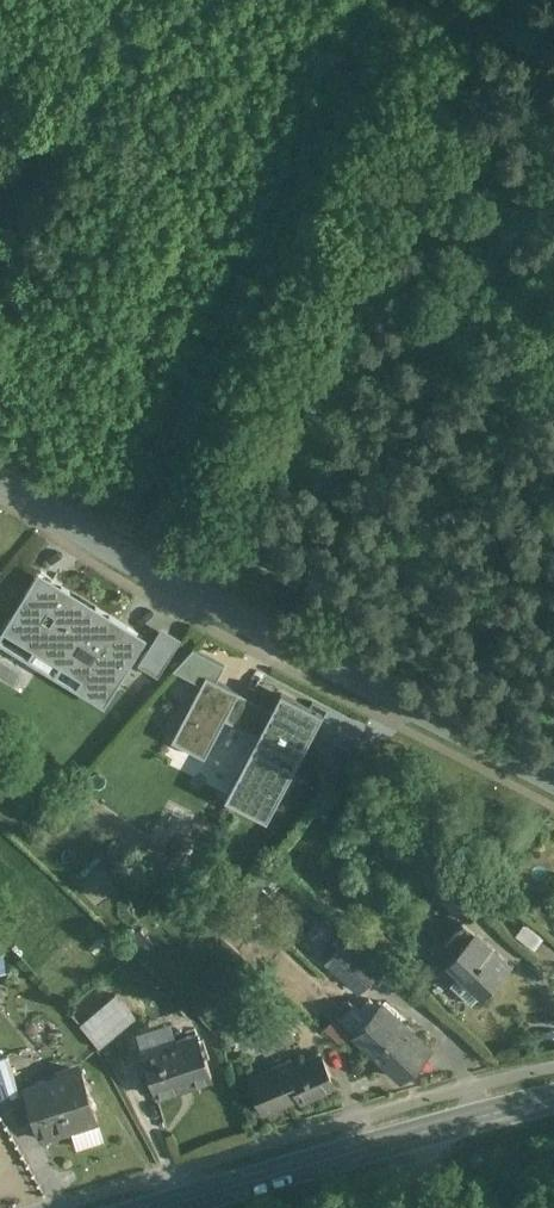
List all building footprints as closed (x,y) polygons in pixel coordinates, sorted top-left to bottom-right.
[(2,629),(56,664),(94,605),(41,570),(2,629)] [(56,664),(109,698),(147,639),(94,605),(56,664)] [(166,629),(145,663),(164,675),(185,640),(166,629)] [(174,670),(202,684),(207,675),(216,680),(225,665),(195,649),(174,670)] [(325,712),(283,690),(273,710),(216,680),(207,675),(202,684),(172,741),(206,758),(226,720),(258,737),(225,798),(267,821),(325,712)] [(177,836),(169,853),(187,861),(194,845),(177,836)] [(462,921),(444,940),(457,952),(449,960),(461,972),(450,984),(471,1004),(508,965),(462,921)] [(345,940),(327,962),(359,989),(377,967),(345,940)] [(115,995),(80,1024),(99,1047),(134,1019),(115,995)] [(381,1005),(354,1034),(401,1079),(429,1050),(381,1005)] [(263,1017),(251,1022),(257,1034),(245,1039),(252,1054),(291,1037),(281,1016),(265,1023),(263,1017)] [(335,1018),(326,1027),(341,1043),(350,1034),(335,1018)] [(141,1053),(155,1095),(208,1077),(194,1036),(141,1053)] [(17,1093),(7,1054),(0,1056),(0,1098),(17,1093)] [(283,1064),(246,1082),(262,1115),(296,1098),(299,1104),(334,1088),(318,1056),(286,1071),(283,1064)] [(82,1071),(23,1088),(42,1149),(82,1137),(78,1124),(96,1118),(82,1071)]
